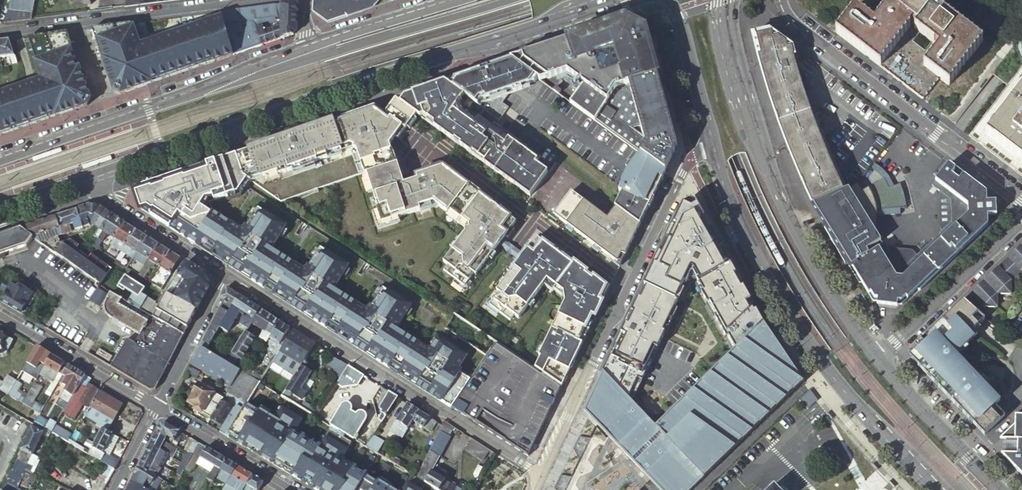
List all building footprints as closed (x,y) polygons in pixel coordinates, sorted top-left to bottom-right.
[(26,0),(10,0),(9,10),(24,11),(23,21),(30,20),(33,1),(26,0)] [(346,17),(390,1),(389,0),(327,0),(346,17)] [(885,1),(888,4),(874,23),(855,8),(836,33),(923,100),(939,78),(949,86),(983,42),(934,4),(929,9),(919,1),(919,0),(886,0),(885,1)] [(275,5),(221,13),(223,19),(224,22),(233,56),(293,35),(296,31),(297,17),(298,6),(294,3),(278,5),(278,7),(280,7),(280,23),(277,23),(277,27),(276,28),(274,23),(256,29),(253,21),(276,18),(275,5)] [(24,11),(9,10),(3,23),(23,21),(24,11)] [(101,29),(92,30),(101,54),(102,60),(106,71),(110,81),(114,92),(120,95),(129,92),(147,86),(158,82),(171,77),(176,75),(189,71),(209,64),(216,62),(233,56),(224,22),(223,19),(139,48),(131,25),(123,26),(101,29)] [(569,103),(586,115),(594,121),(615,88),(630,84),(656,77),(653,65),(655,64),(648,40),(644,33),(624,22),(615,23),(583,34),(521,56),(523,61),(548,78),(566,72),(583,83),(569,103)] [(0,96),(0,137),(3,135),(34,125),(85,107),(87,106),(90,100),(89,98),(85,87),(82,78),(67,33),(28,38),(42,81),(0,96)] [(755,37),(760,57),(757,58),(762,75),(774,113),(775,116),(776,116),(779,123),(778,123),(787,148),(787,149),(801,181),(802,180),(805,188),(804,188),(809,200),(811,205),(843,191),(843,190),(842,189),(842,188),(841,187),(840,185),(840,183),(839,182),(839,181),(838,179),(837,178),(837,176),(836,175),(835,174),(834,171),(833,168),(832,167),(831,164),(830,161),(828,157),(827,155),(827,154),(826,152),(825,150),(824,148),(824,146),(823,145),(822,143),(822,141),(821,139),(820,138),(820,136),(819,134),(818,132),(817,130),(816,127),(815,123),(814,121),(812,117),(811,112),(810,112),(808,104),(807,103),(805,95),(804,94),(798,72),(793,57),(794,56),(791,48),(787,50),(785,44),(777,38),(773,39),(771,33),(769,34),(767,34),(759,36),(756,37),(755,37)] [(9,41),(0,42),(0,58),(7,57),(9,66),(16,64),(9,41)] [(548,78),(523,61),(519,66),(540,81),(548,78)] [(457,83),(454,89),(475,104),(540,81),(519,66),(514,63),(457,83)] [(646,143),(641,154),(666,172),(672,159),(671,158),(673,153),(674,154),(675,152),(671,150),(673,146),(678,147),(673,125),(660,80),(659,81),(658,77),(659,77),(659,76),(656,77),(630,84),(646,143)] [(454,89),(444,82),(441,83),(440,84),(435,85),(417,92),(395,100),(410,111),(416,115),(436,130),(465,150),(530,197),(540,182),(548,172),(536,163),(540,157),(494,123),(491,127),(479,118),(484,111),(475,104),(454,89)] [(615,88),(594,121),(641,154),(646,143),(630,84),(615,88)] [(985,133),(1019,159),(1021,161),(1021,85),(985,133)] [(410,111),(395,100),(389,108),(384,114),(374,107),(353,114),(299,133),(285,138),(260,146),(241,153),(236,155),(243,177),(281,202),(364,173),(365,175),(367,174),(396,165),(397,165),(391,145),(402,128),(405,130),(416,115),(410,111)] [(814,111),(810,112),(811,112),(812,117),(814,121),(815,123),(816,127),(817,130),(818,132),(819,134),(820,136),(820,138),(821,139),(822,141),(822,143),(823,145),(824,146),(824,148),(825,150),(826,152),(827,154),(827,155),(828,157),(830,161),(831,164),(832,167),(833,168),(834,171),(835,174),(836,175),(837,176),(837,178),(838,179),(839,181),(839,182),(840,183),(840,185),(841,187),(842,188),(842,189),(843,190),(843,191),(847,189),(845,185),(843,182),(842,178),(839,172),(834,160),(833,158),(832,157),(831,155),(827,145),(826,143),(824,136),(823,135),(820,128),(820,125),(817,118),(814,111)] [(637,223),(640,226),(644,217),(652,202),(666,172),(641,154),(629,170),(620,191),(623,192),(615,207),(618,210),(637,223)] [(236,155),(191,170),(133,189),(138,201),(161,222),(182,236),(411,382),(446,329),(450,322),(370,269),(366,275),(354,266),(358,260),(253,189),(248,191),(243,177),(236,155)] [(499,245),(516,223),(480,196),(481,193),(469,184),(467,186),(443,168),(417,177),(418,180),(408,183),(402,179),(397,165),(396,165),(367,174),(378,208),(376,209),(381,223),(420,211),(419,207),(433,203),(447,214),(449,211),(469,226),(469,229),(465,230),(465,233),(443,263),(447,266),(443,271),(465,287),(474,274),(476,276),(494,251),(499,245)] [(951,167),(950,166),(949,166),(948,166),(947,165),(947,166),(946,166),(931,186),(940,193),(950,201),(950,224),(940,233),(916,256),(903,268),(897,268),(886,251),(883,246),(848,267),(858,282),(858,283),(859,283),(860,283),(861,283),(872,301),(876,302),(877,302),(877,300),(883,298),(892,299),(896,303),(896,304),(898,304),(901,305),(911,295),(910,293),(913,290),(915,291),(916,292),(917,292),(918,291),(988,225),(988,216),(987,203),(986,194),(951,167)] [(905,208),(901,182),(886,184),(885,178),(877,179),(881,211),(905,208)] [(861,192),(857,185),(849,188),(854,196),(861,192)] [(817,214),(822,224),(825,222),(833,218),(857,205),(869,198),(874,192),(873,191),(870,186),(861,192),(854,196),(849,188),(847,189),(843,191),(811,205),(817,214)] [(607,219),(571,192),(555,213),(553,215),(558,219),(594,245),(601,250),(617,263),(622,254),(625,256),(633,239),(640,226),(637,223),(618,210),(615,207),(607,219)] [(824,228),(823,229),(830,242),(844,264),(846,263),(848,267),(883,246),(874,231),(871,226),(866,229),(864,226),(854,233),(847,221),(850,219),(849,212),(875,210),(879,210),(879,207),(878,205),(877,201),(876,197),(875,195),(874,193),(874,192),(869,198),(857,205),(833,218),(825,222),(822,224),(824,228)] [(730,353),(763,322),(745,296),(717,244),(695,193),(682,199),(603,372),(619,389),(633,402),(689,276),(695,277),(730,353)] [(950,201),(940,193),(939,194),(938,198),(937,201),(937,203),(936,206),(936,211),(936,213),(936,218),(937,222),(938,225),(939,228),(940,231),(940,233),(950,224),(950,201)] [(988,216),(997,216),(996,202),(987,203),(988,216)] [(86,207),(90,219),(91,224),(94,226),(98,229),(93,236),(98,239),(112,216),(99,207),(88,206),(86,207)] [(77,210),(83,227),(89,225),(87,220),(90,219),(86,207),(77,210)] [(73,225),(75,230),(83,227),(77,210),(69,212),(73,225)] [(876,212),(875,210),(849,212),(850,219),(847,221),(854,233),(864,226),(866,229),(871,226),(874,231),(874,230),(875,227),(875,225),(875,222),(876,219),(876,217),(876,214),(876,212)] [(56,217),(62,235),(71,232),(69,226),(73,225),(69,212),(56,217)] [(123,223),(112,216),(98,239),(102,242),(107,234),(113,238),(123,223)] [(56,217),(22,229),(32,238),(37,242),(42,246),(49,250),(50,250),(98,284),(99,286),(111,294),(143,313),(151,302),(135,292),(131,298),(104,278),(112,266),(64,236),(61,235),(62,235),(56,217)] [(123,223),(113,238),(110,244),(121,251),(135,230),(123,223)] [(27,246),(32,238),(22,229),(0,237),(0,255),(3,254),(27,246)] [(135,230),(121,251),(132,259),(134,257),(136,252),(146,237),(135,230)] [(157,245),(146,237),(136,252),(143,257),(148,260),(157,245)] [(499,293),(489,306),(510,321),(514,316),(518,319),(543,286),(543,285),(547,284),(555,290),(556,288),(564,294),(565,303),(561,310),(555,323),(538,357),(540,358),(535,369),(543,375),(561,387),(568,373),(585,338),(592,324),(602,303),(599,301),(606,287),(594,278),(592,280),(585,274),(587,272),(574,263),(573,265),(537,238),(520,261),(515,267),(497,292),(499,293)] [(157,245),(148,260),(154,264),(158,267),(168,252),(157,245)] [(515,267),(520,261),(510,253),(499,245),(494,251),(515,267)] [(1015,251),(1016,252),(1009,259),(1008,258),(1002,264),(1015,277),(1019,272),(1021,272),(1021,248),(1021,246),(1015,251)] [(903,268),(916,256),(911,251),(890,248),(886,251),(897,268),(903,268)] [(136,252),(134,257),(140,261),(143,257),(136,252)] [(180,259),(168,252),(158,267),(170,274),(180,259)] [(154,264),(148,260),(146,262),(150,265),(149,267),(150,268),(151,269),(154,264)] [(146,262),(138,275),(143,278),(150,268),(149,267),(150,265),(146,262)] [(206,276),(186,263),(166,294),(196,311),(209,286),(206,276)] [(983,282),(996,295),(1010,295),(1010,281),(1015,277),(1002,264),(997,269),(998,270),(991,277),(990,276),(983,282)] [(170,274),(158,267),(157,269),(162,273),(168,277),(170,274)] [(168,277),(162,273),(154,285),(161,289),(168,277)] [(20,314),(21,312),(22,312),(25,312),(27,309),(26,306),(25,306),(32,294),(19,286),(17,289),(5,282),(0,290),(6,293),(5,295),(4,295),(4,296),(1,302),(20,314)] [(996,308),(996,295),(983,282),(978,288),(979,289),(972,296),(971,295),(964,301),(977,313),(983,308),(996,308)] [(228,314),(238,296),(226,288),(216,307),(220,310),(228,314)] [(164,325),(152,317),(143,313),(111,294),(108,299),(109,299),(106,303),(105,305),(105,306),(105,308),(105,309),(105,310),(105,312),(106,314),(107,315),(108,316),(110,317),(140,335),(146,325),(156,331),(157,329),(160,331),(164,325)] [(251,323),(260,310),(238,296),(228,314),(219,328),(228,333),(240,314),(244,317),(240,324),(248,329),(251,323)] [(964,301),(920,342),(922,344),(916,349),(910,356),(917,365),(935,383),(975,425),(979,430),(984,435),(990,430),(1004,416),(999,411),(995,407),(1000,402),(968,369),(965,372),(952,359),(977,336),(972,331),(983,322),(985,320),(977,313),(964,301)] [(220,310),(200,347),(206,350),(209,346),(210,345),(216,334),(219,328),(228,314),(220,310)] [(280,322),(260,310),(251,323),(264,331),(260,339),(266,343),(280,322)] [(452,319),(450,322),(446,329),(486,356),(495,343),(455,316),(455,315),(452,319)] [(277,355),(292,331),(280,322),(266,343),(264,347),(277,355)] [(583,413),(659,489),(691,489),(803,381),(763,322),(730,353),(655,426),(633,402),(619,389),(603,372),(593,393),(583,413)] [(183,336),(164,325),(160,331),(157,329),(156,331),(146,325),(140,335),(143,337),(139,343),(136,341),(135,344),(127,339),(110,367),(151,392),(155,390),(183,336)] [(486,356),(446,329),(411,382),(452,408),(486,356)] [(209,346),(206,350),(227,363),(245,334),(239,330),(222,356),(217,353),(218,351),(209,346)] [(315,345),(292,331),(277,355),(263,377),(259,383),(226,437),(315,489),(437,489),(416,477),(413,475),(406,471),(398,466),(377,454),(366,447),(356,441),(358,437),(356,435),(365,420),(366,418),(366,417),(365,416),(365,415),(364,414),(363,413),(361,412),(360,412),(359,412),(358,413),(357,414),(356,415),(350,412),(351,410),(351,408),(351,406),(350,406),(348,404),(347,404),(344,404),(343,405),(341,406),(330,425),(316,417),(283,397),(301,367),(315,345)] [(246,332),(245,334),(227,363),(233,367),(238,358),(241,360),(255,338),(246,332)] [(223,338),(216,334),(210,345),(216,349),(223,338)] [(2,354),(6,353),(12,340),(4,336),(3,338),(0,337),(0,355),(2,354)] [(495,343),(486,356),(452,408),(452,409),(527,457),(561,387),(543,375),(535,369),(495,343)] [(36,347),(26,363),(35,369),(33,372),(39,375),(50,355),(36,347)] [(206,350),(200,347),(191,365),(229,388),(240,371),(236,369),(233,367),(227,363),(206,350)] [(45,394),(49,396),(58,382),(67,365),(50,355),(39,375),(52,383),(51,385),(50,385),(45,394)] [(342,375),(347,366),(339,361),(331,374),(340,379),(342,375)] [(26,363),(24,366),(33,372),(35,369),(26,363)] [(240,363),(236,369),(240,371),(246,375),(250,369),(240,363)] [(78,386),(85,376),(67,365),(58,382),(66,387),(60,399),(65,402),(63,405),(66,407),(78,386)] [(356,371),(347,366),(342,375),(350,380),(356,371)] [(200,372),(190,367),(187,373),(197,378),(200,372)] [(310,373),(301,367),(283,397),(316,417),(320,412),(303,402),(302,405),(290,398),(292,395),(301,401),(306,393),(300,389),(310,373)] [(250,369),(246,375),(252,378),(256,373),(250,369)] [(226,437),(259,383),(252,378),(246,375),(240,371),(229,388),(223,399),(211,419),(221,425),(223,426),(222,428),(219,433),(226,437)] [(342,375),(340,379),(336,385),(342,388),(357,386),(363,376),(356,371),(350,380),(342,375)] [(259,383),(263,377),(256,373),(252,378),(259,383)] [(2,383),(0,386),(0,390),(8,395),(16,381),(7,375),(2,383)] [(88,385),(91,379),(85,376),(78,386),(80,387),(64,413),(74,419),(82,405),(87,408),(98,391),(88,385)] [(16,381),(8,395),(22,403),(27,395),(22,392),(21,395),(17,393),(18,390),(21,385),(16,381)] [(22,403),(33,410),(39,414),(43,408),(33,402),(42,388),(34,383),(27,395),(22,403)] [(199,408),(198,411),(211,419),(223,399),(198,384),(192,394),(193,394),(188,402),(199,408)] [(66,407),(63,412),(64,413),(80,387),(78,386),(66,407)] [(809,389),(798,400),(807,409),(817,399),(809,389)] [(123,405),(100,391),(84,416),(108,430),(123,405)] [(382,422),(397,398),(388,392),(380,406),(379,407),(379,409),(380,410),(381,411),(380,413),(381,414),(377,420),(382,422)] [(412,421),(418,411),(407,404),(391,428),(396,431),(394,433),(401,438),(403,435),(412,421)] [(39,414),(33,410),(27,421),(32,425),(34,422),(38,416),(39,414)] [(418,411),(412,421),(430,433),(436,422),(418,411)] [(1015,424),(999,438),(999,439),(1006,439),(1005,446),(1005,454),(1000,453),(1020,474),(1021,476),(1021,417),(1015,424)] [(48,422),(41,418),(37,424),(45,429),(51,432),(55,425),(56,424),(50,420),(48,422)] [(443,421),(441,426),(439,430),(448,435),(453,427),(443,421)] [(34,422),(32,425),(18,455),(18,456),(1,489),(15,489),(23,474),(29,461),(42,434),(45,429),(37,424),(34,422)] [(160,424),(155,433),(173,444),(176,446),(182,434),(165,423),(160,424)] [(55,425),(51,432),(67,442),(71,435),(55,425)] [(102,428),(88,454),(104,464),(114,470),(118,461),(105,453),(104,455),(102,453),(112,434),(102,428)] [(51,432),(45,429),(42,434),(48,437),(51,432)] [(451,437),(439,431),(429,452),(439,458),(440,458),(451,437)] [(173,444),(155,433),(150,445),(166,454),(172,458),(176,449),(172,447),(173,444)] [(372,437),(366,447),(377,454),(383,444),(372,437)] [(187,452),(192,456),(198,444),(190,438),(184,451),(187,452)] [(470,438),(464,449),(482,459),(488,448),(470,438)] [(198,444),(192,456),(189,461),(187,464),(186,466),(185,468),(183,472),(187,474),(190,469),(193,470),(196,464),(199,458),(205,448),(198,444)] [(166,454),(150,445),(144,455),(161,466),(166,457),(165,456),(166,454)] [(214,467),(211,473),(209,476),(214,479),(217,474),(226,460),(205,448),(199,458),(214,467)] [(192,456),(187,452),(184,458),(189,461),(192,456)] [(429,452),(417,475),(416,477),(437,489),(461,489),(430,471),(439,458),(429,452)] [(161,466),(144,455),(138,467),(155,477),(161,466)] [(196,464),(211,473),(214,467),(199,458),(196,464)] [(226,485),(237,467),(226,460),(217,474),(220,476),(214,485),(222,489),(226,485)] [(401,460),(398,466),(406,471),(410,465),(401,460)] [(147,489),(154,489),(160,480),(155,477),(138,467),(134,474),(135,475),(131,480),(147,489)] [(251,476),(237,467),(226,485),(222,489),(240,489),(242,488),(244,489),(251,476)] [(263,483),(251,476),(244,489),(243,489),(259,489),(263,483)] [(172,480),(169,485),(175,488),(178,483),(172,480)] [(130,481),(126,489),(146,489),(130,481)]
